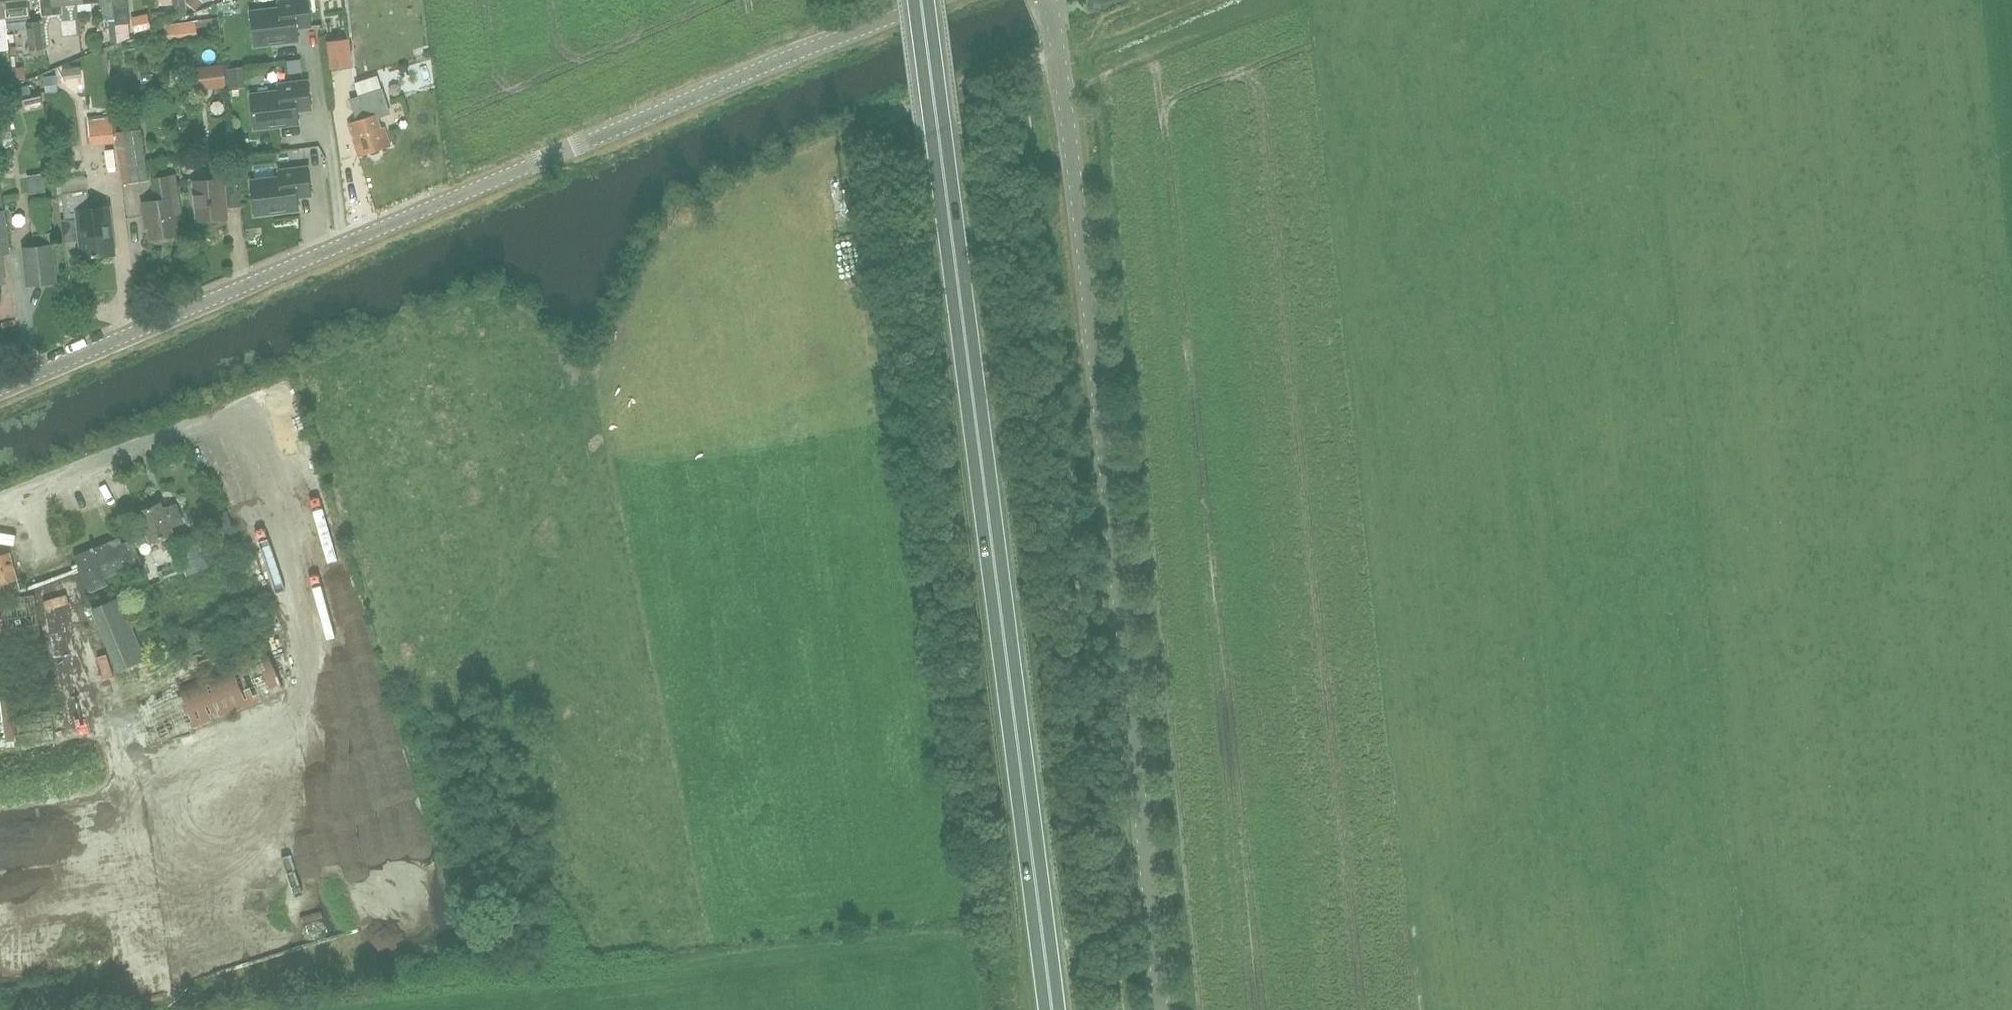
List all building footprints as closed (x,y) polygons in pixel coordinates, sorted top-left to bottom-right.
[(29,0),(4,0),(6,19),(30,16),(29,0)] [(77,0),(44,0),(41,0),(43,16),(63,14),(62,5),(77,3),(77,0)] [(101,1),(103,19),(115,18),(113,0),(77,0),(77,3),(101,1)] [(115,18),(116,25),(131,23),(128,0),(113,0),(115,18)] [(298,41),(296,27),(310,26),(307,0),(296,0),(279,2),(280,9),(251,13),(255,46),(298,41)] [(41,21),(28,23),(31,50),(44,49),(41,21)] [(196,22),(164,26),(166,41),(197,37),(196,22)] [(353,68),(350,38),(327,41),(330,70),(353,68)] [(226,87),(224,65),(195,68),(198,91),(226,87)] [(381,73),(357,79),(360,91),(384,85),(381,73)] [(59,94),(56,76),(44,77),(46,95),(59,94)] [(310,109),(307,82),(280,85),(281,91),(251,95),(255,129),(300,124),(299,110),(310,109)] [(358,120),(349,122),(359,154),(391,145),(385,126),(382,127),(378,117),(391,113),(383,89),(351,98),(358,120)] [(7,111),(42,102),(40,93),(5,102),(7,111)] [(92,145),(116,143),(113,121),(89,123),(92,145)] [(132,182),(150,179),(142,129),(124,131),(132,182)] [(207,168),(208,180),(194,182),(198,221),(227,218),(226,207),(240,206),(239,190),(237,190),(234,165),(207,168)] [(311,195),(308,168),(279,171),(280,178),(251,181),(255,215),(299,210),(298,197),(311,195)] [(156,201),(155,201),(146,203),(152,239),(156,238),(161,242),(169,241),(173,235),(177,234),(174,213),(180,212),(174,176),(152,179),(156,201)] [(83,257),(114,254),(109,208),(90,210),(87,191),(63,194),(66,219),(78,218),(83,257)] [(55,282),(56,281),(52,245),(51,245),(50,233),(52,233),(48,200),(32,202),(36,246),(25,249),(29,285),(55,282)] [(10,254),(5,210),(0,211),(0,255),(10,254)] [(171,527),(184,522),(176,504),(164,509),(161,503),(140,511),(152,542),(174,533),(171,527)] [(224,530),(233,526),(227,511),(218,515),(224,530)] [(162,581),(185,572),(187,576),(209,567),(194,532),(173,541),(182,563),(158,572),(162,581)] [(104,577),(141,562),(132,539),(111,548),(108,542),(75,556),(90,592),(107,584),(104,577)] [(21,590),(10,552),(0,555),(0,596),(21,590)] [(55,740),(35,594),(0,599),(0,747),(55,740)] [(98,607),(128,675),(157,662),(127,594),(98,607)] [(287,663),(270,665),(272,692),(289,691),(287,663)] [(155,711),(165,741),(268,708),(260,683),(249,687),(247,680),(171,705),(162,678),(140,685),(149,713),(155,711)]
